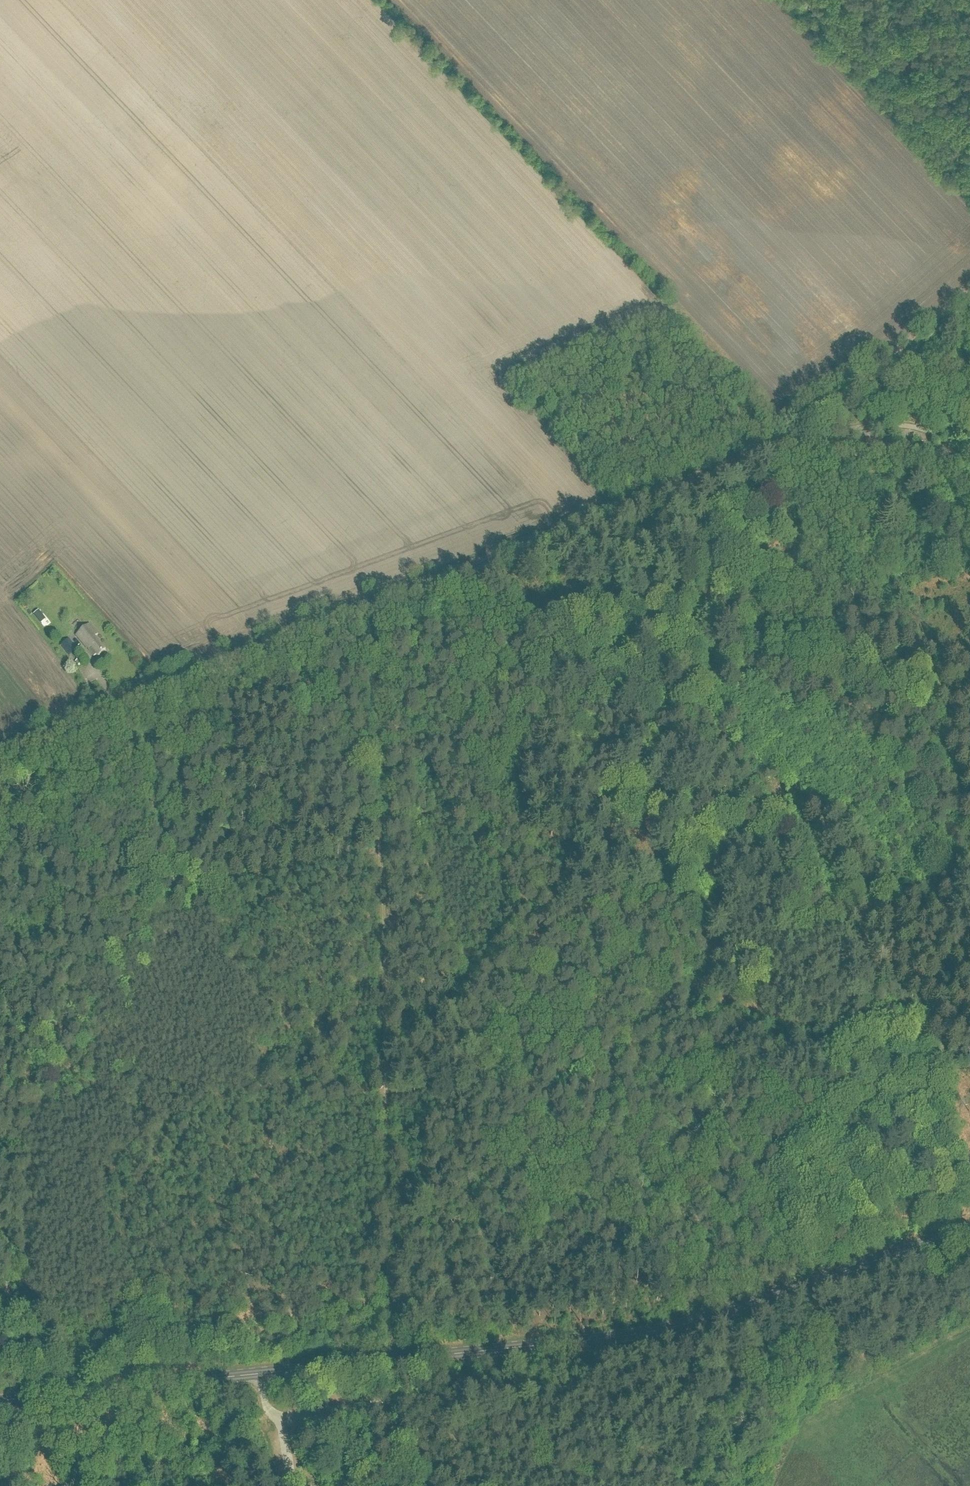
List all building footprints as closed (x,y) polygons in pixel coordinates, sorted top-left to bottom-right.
[(26,612),(16,616),(21,627),(31,622),(26,612)] [(39,612),(34,616),(38,620),(43,616),(39,612)] [(98,658),(106,651),(96,638),(98,636),(90,626),(77,636),(94,657),(97,656),(98,658)] [(83,644),(75,634),(70,637),(78,648),(83,644)] [(48,635),(41,639),(51,659),(59,655),(48,635)] [(60,646),(68,657),(77,651),(69,640),(60,646)]
